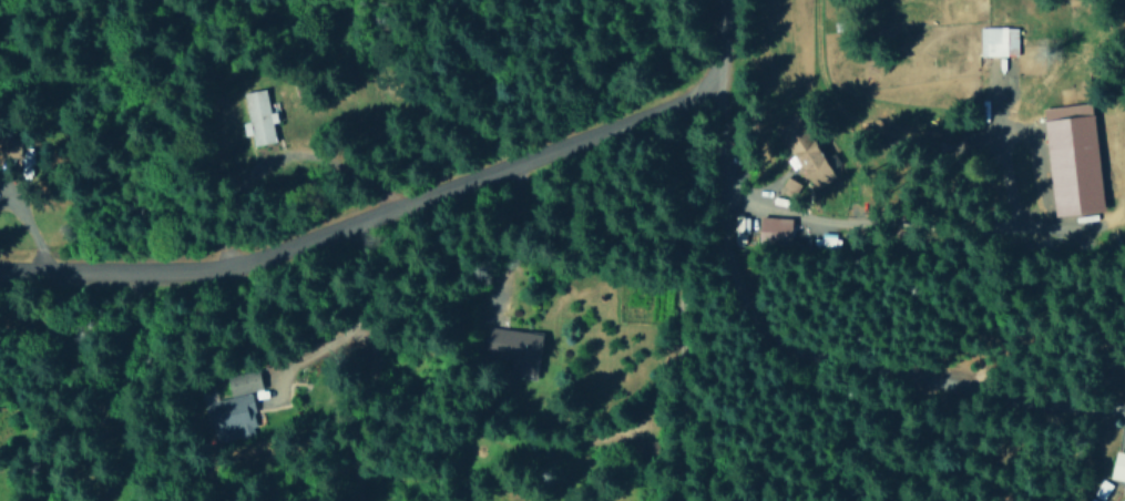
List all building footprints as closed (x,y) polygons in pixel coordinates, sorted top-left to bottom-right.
[(1017,27),(979,28),(980,56),(1017,56),(1017,27)] [(269,112),(264,88),(242,93),(247,121),(241,123),(243,135),(250,134),(252,146),(275,141),(271,122),(276,121),(275,111),(269,112)] [(1054,218),(1104,212),(1092,103),(1042,108),(1054,218)] [(835,176),(797,114),(775,128),(793,156),(790,158),(811,191),(835,176)] [(19,157),(19,140),(0,139),(0,157),(19,157)] [(792,198),(801,184),(787,176),(779,191),(792,198)] [(746,217),(734,217),(733,245),(745,245),(746,217)] [(791,218),(759,217),(758,245),(791,245),(791,218)] [(543,335),(489,325),(484,355),(512,360),(510,372),(535,376),(543,335)] [(230,395),(261,389),(258,370),(226,376),(230,395)] [(214,443),(257,434),(249,394),(206,402),(214,443)] [(1112,451),(1111,480),(1124,480),(1124,451),(1112,451)]
